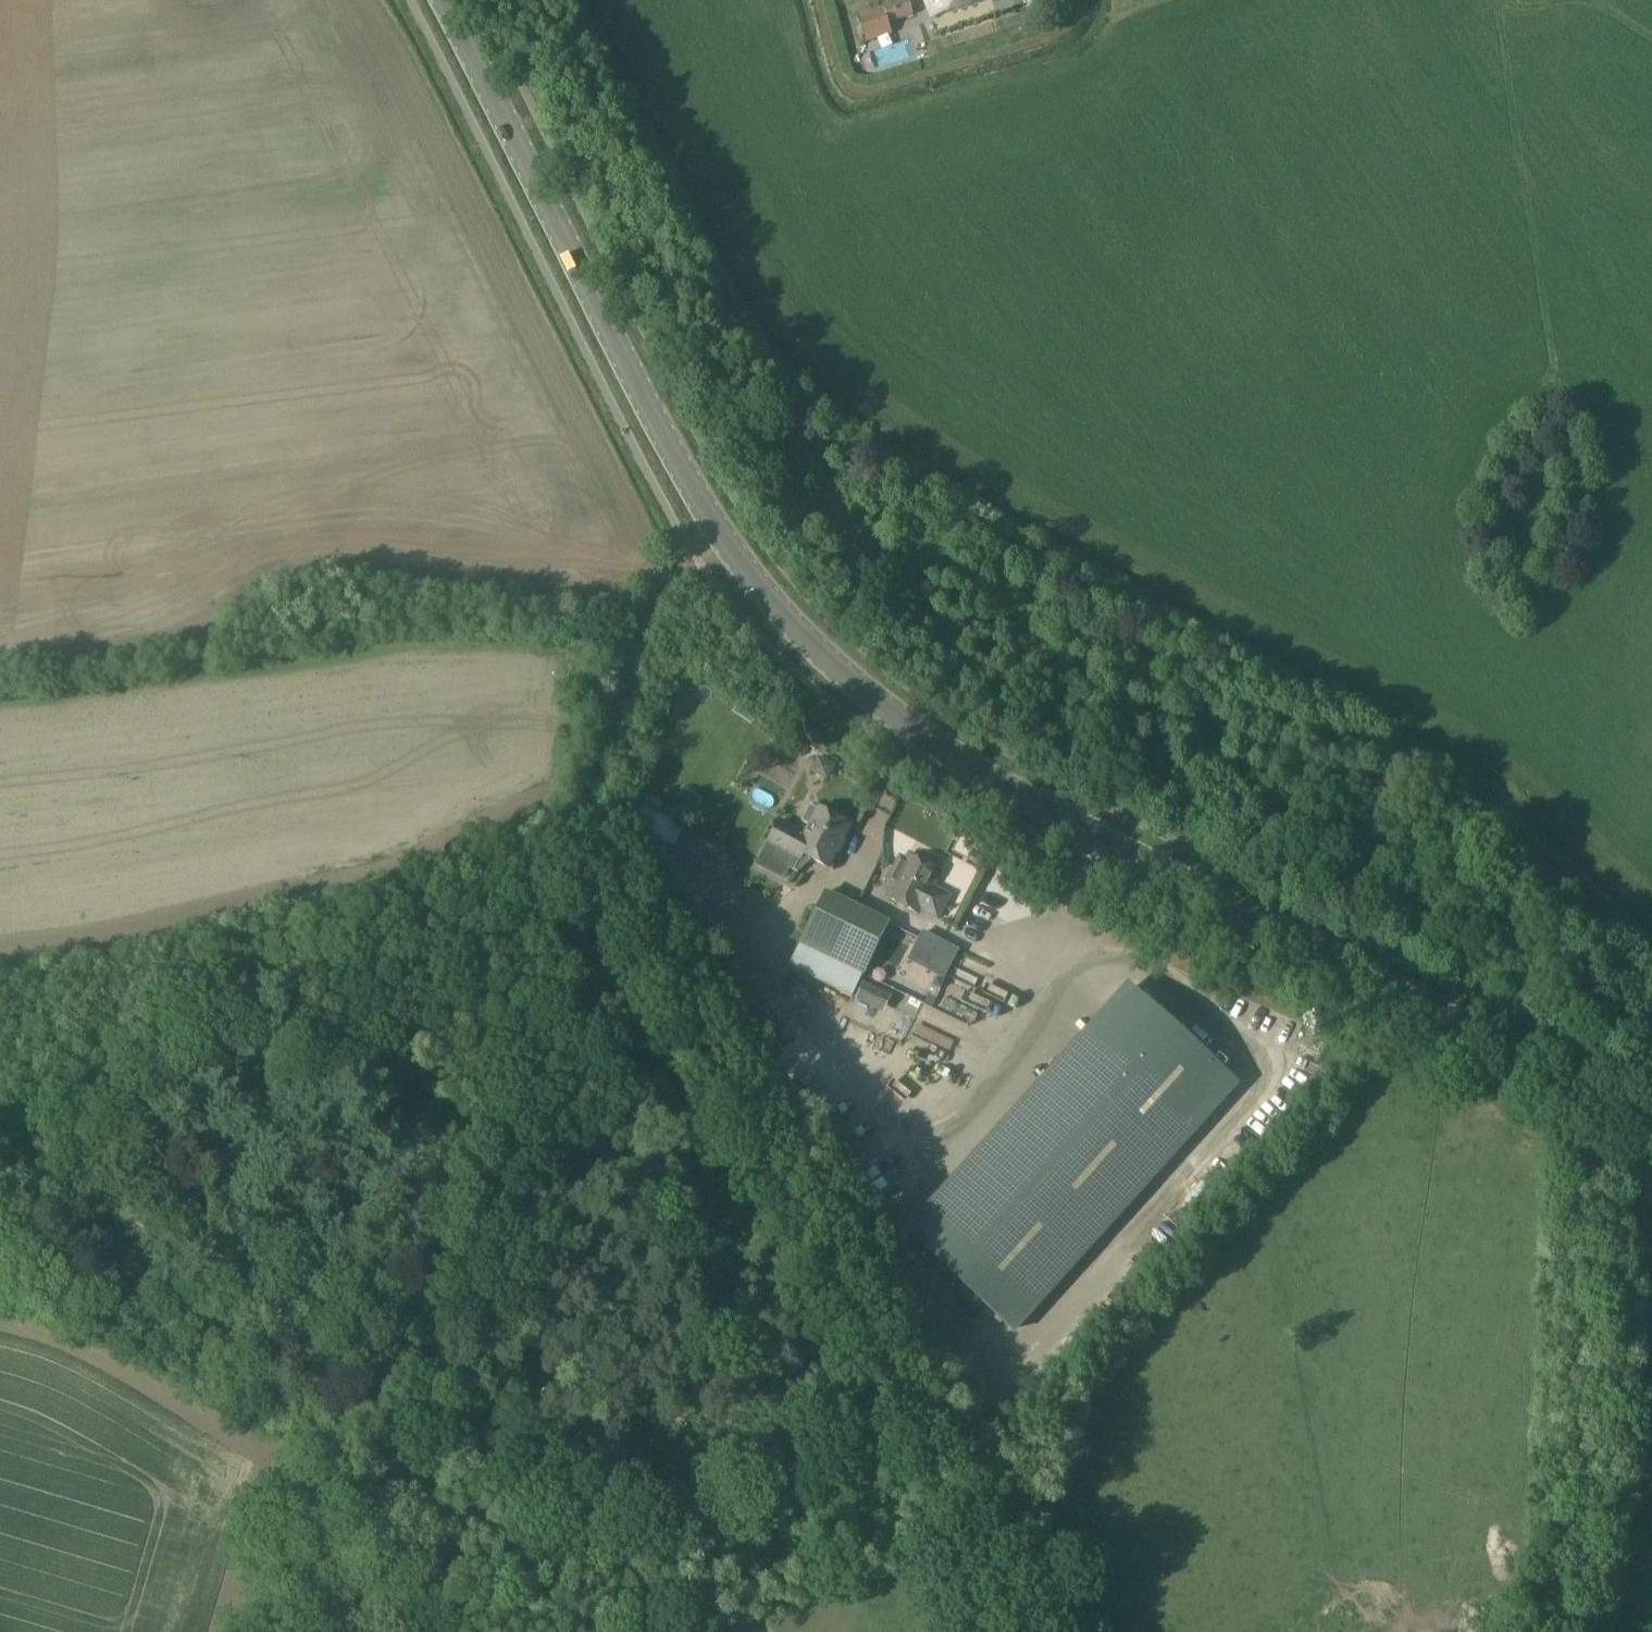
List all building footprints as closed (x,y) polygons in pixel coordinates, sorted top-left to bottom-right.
[(864,40),(890,32),(887,22),(911,14),(906,0),(856,17),(864,40)] [(933,18),(990,0),(927,0),(933,18)] [(808,858),(831,869),(850,826),(818,811),(806,836),(785,825),(774,847),(772,846),(766,857),(796,873),(802,861),(808,858)] [(933,886),(941,872),(910,856),(907,860),(900,857),(888,882),(894,885),(888,898),(919,914),(921,910),(936,917),(948,894),(933,886)] [(853,997),(889,924),(824,893),(789,966),(853,997)] [(922,932),(909,959),(946,977),(959,951),(922,932)] [(895,971),(899,960),(883,953),(878,964),(895,971)] [(865,982),(856,1000),(883,1014),(892,996),(865,982)] [(894,1041),(933,1040),(932,1022),(929,1022),(929,992),(893,992),(894,1041)] [(1013,1327),(1235,1079),(1136,992),(915,1240),(1013,1327)] [(1319,1053),(1319,1040),(1304,1040),(1304,1053),(1319,1053)] [(886,1053),(882,1061),(908,1073),(912,1066),(886,1053)] [(1192,1177),(1186,1186),(1203,1198),(1210,1189),(1192,1177)] [(970,1387),(976,1373),(964,1368),(958,1382),(970,1387)]
